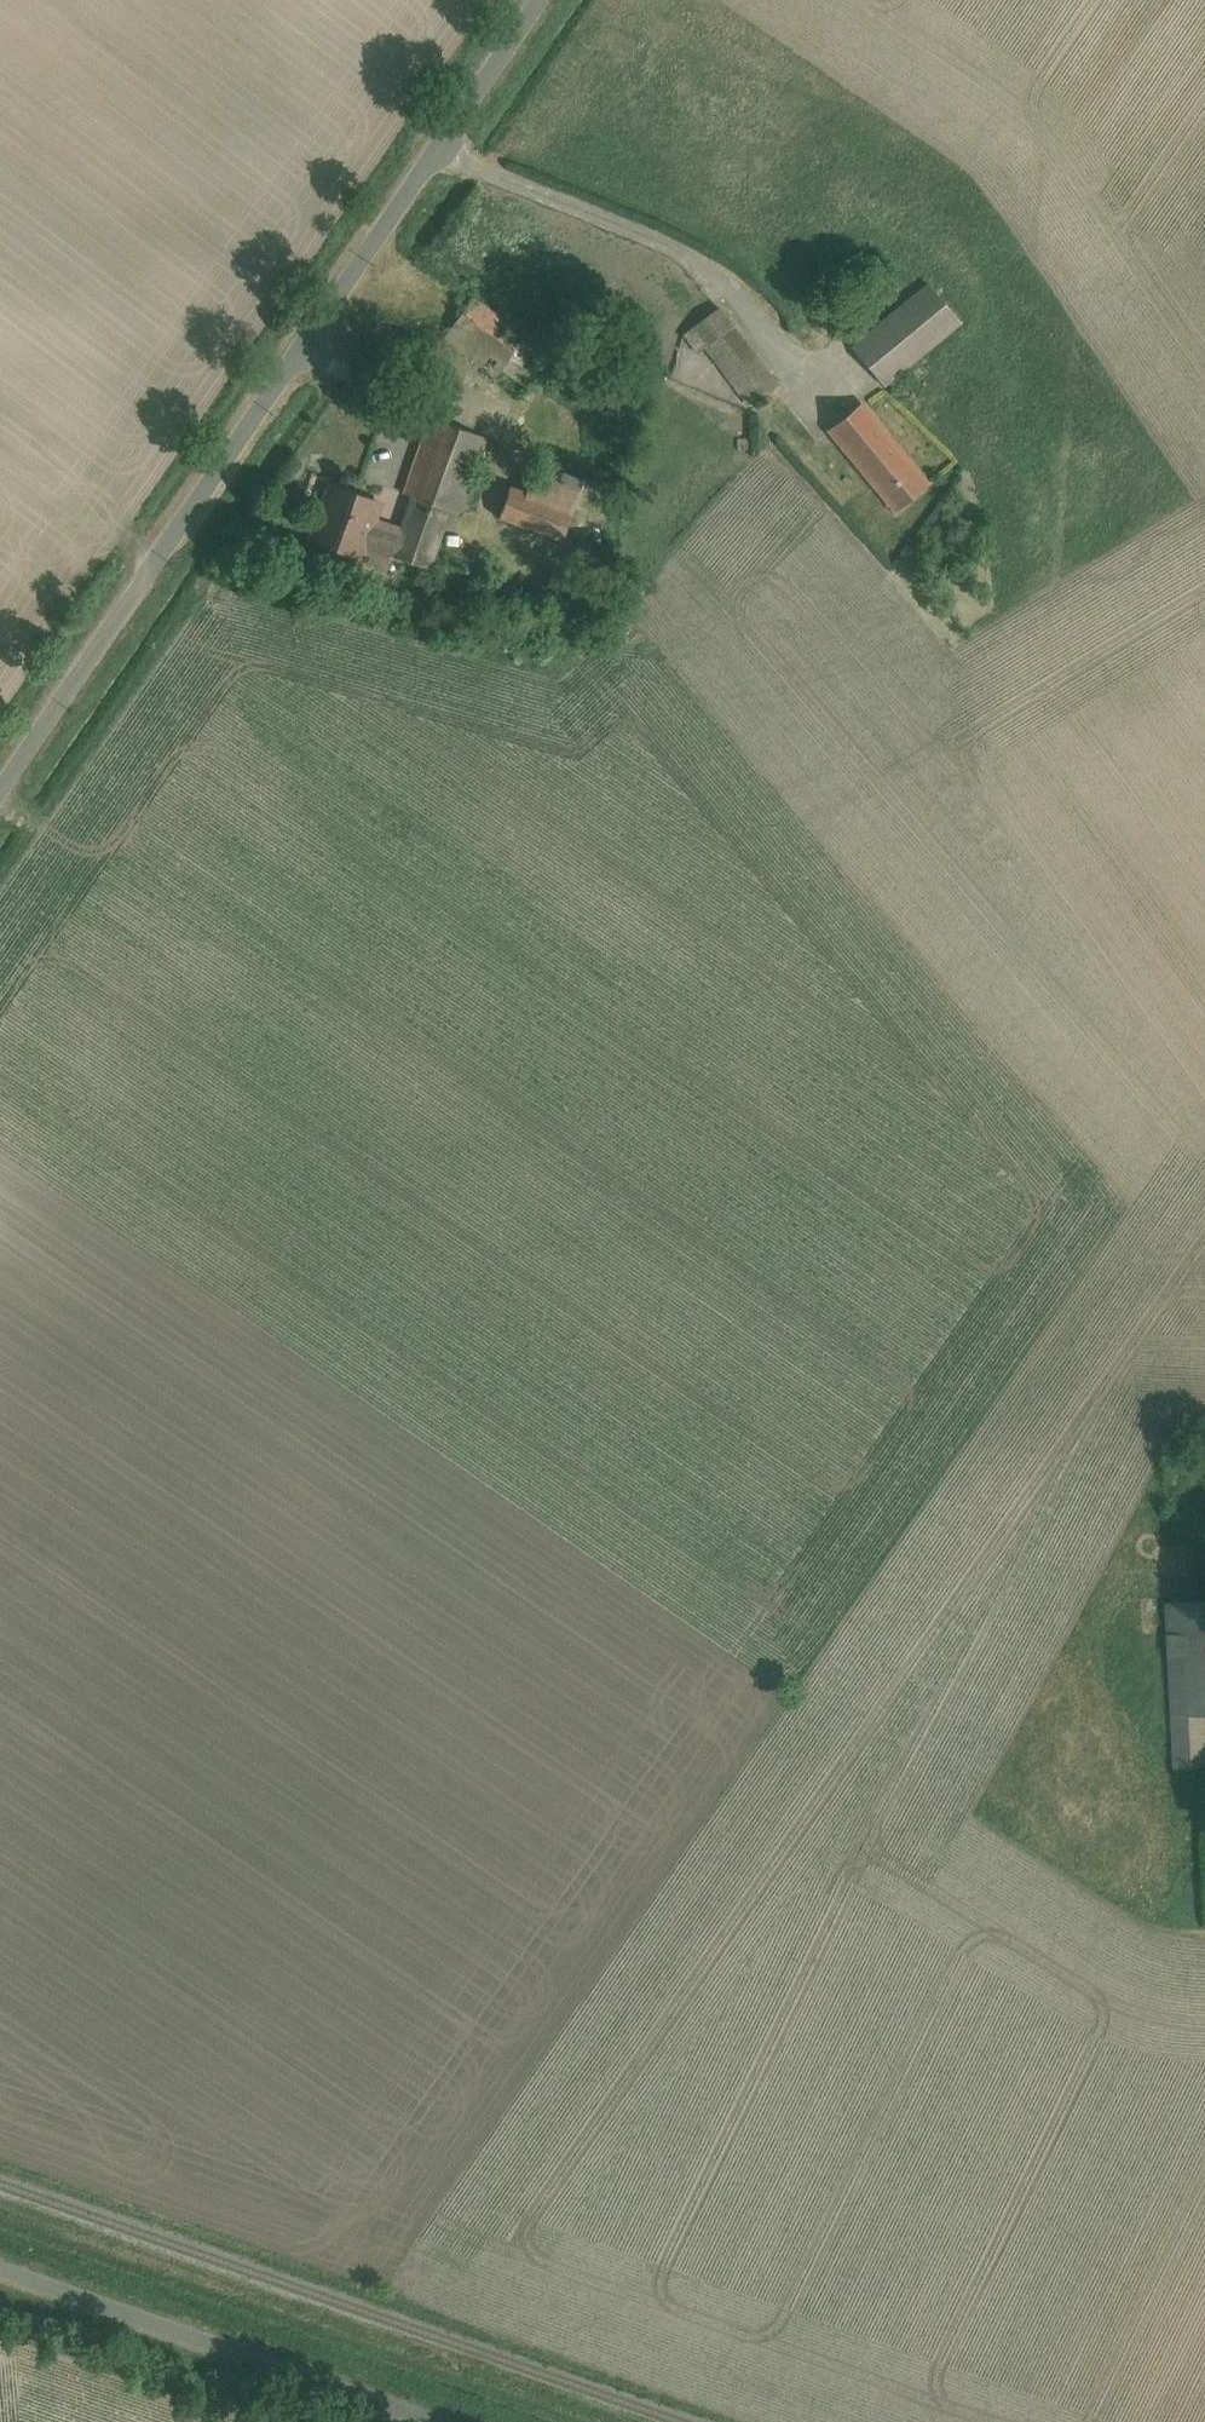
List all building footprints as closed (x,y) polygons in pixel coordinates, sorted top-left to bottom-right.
[(525,325),(470,286),(439,328),(502,370),(525,325)] [(937,291),(859,347),(882,379),(960,323),(937,291)] [(724,313),(694,335),(750,412),(780,390),(724,313)] [(388,558),(426,572),(476,440),(413,416),(386,488),(406,495),(386,548),(359,538),(372,501),(329,485),(305,549),(347,565),(381,578),(388,558)] [(863,417),(835,442),(902,519),(930,493),(863,417)] [(527,502),(516,530),(570,550),(588,502),(551,488),(543,508),(527,502)] [(1149,1609),(1155,1769),(1196,1768),(1194,1713),(1204,1713),(1204,1607),(1149,1609)]
